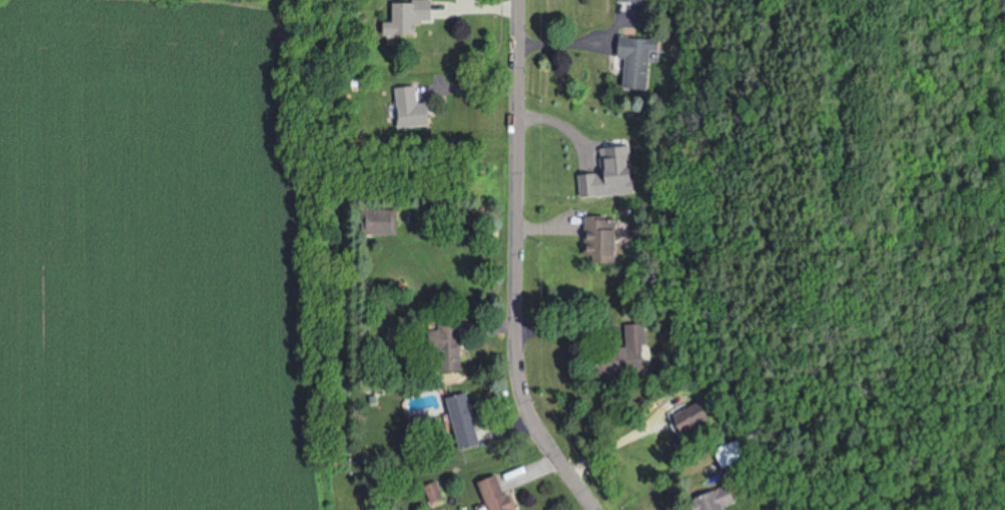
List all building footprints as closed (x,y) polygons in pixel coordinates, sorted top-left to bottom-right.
[(435,20),(435,3),(388,3),(388,35),(423,35),(423,20),(435,20)] [(626,59),(624,89),(646,90),(648,41),(621,40),(620,59),(626,59)] [(399,88),(401,129),(434,127),(433,104),(420,105),(420,87),(399,88)] [(466,372),(465,323),(435,323),(436,373),(466,372)] [(446,401),(461,453),(486,446),(471,394),(446,401)] [(710,419),(697,401),(673,419),(685,436),(710,419)] [(745,459),(735,439),(716,448),(725,468),(745,459)] [(491,509),(521,509),(514,493),(509,495),(501,475),(480,484),(491,509)] [(701,509),(736,509),(736,492),(701,492),(701,509)]
